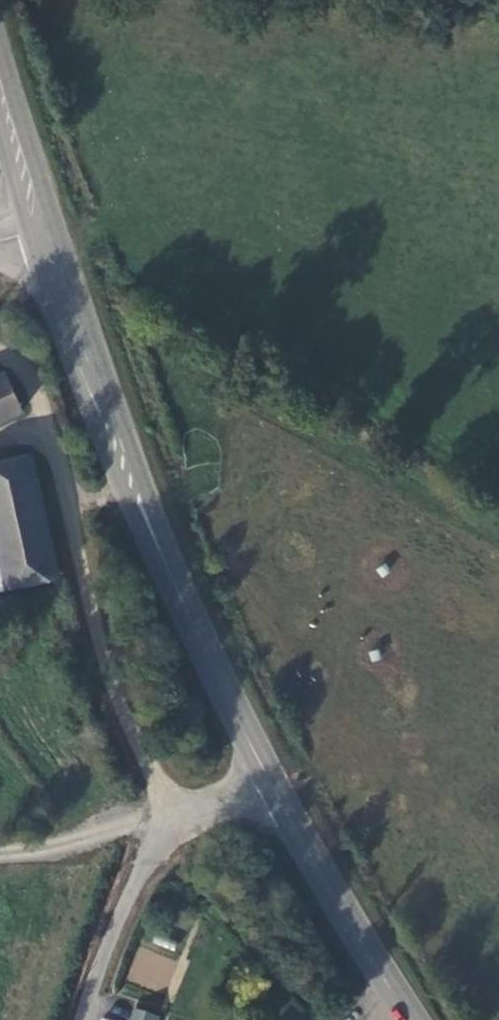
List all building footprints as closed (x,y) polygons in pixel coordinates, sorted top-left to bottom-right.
[(8,412),(0,393),(0,416),(8,412)] [(20,454),(0,458),(0,586),(46,576),(20,454)] [(136,948),(127,982),(165,992),(175,959),(136,948)] [(129,999),(122,1019),(148,1019),(152,1008),(129,999)]
